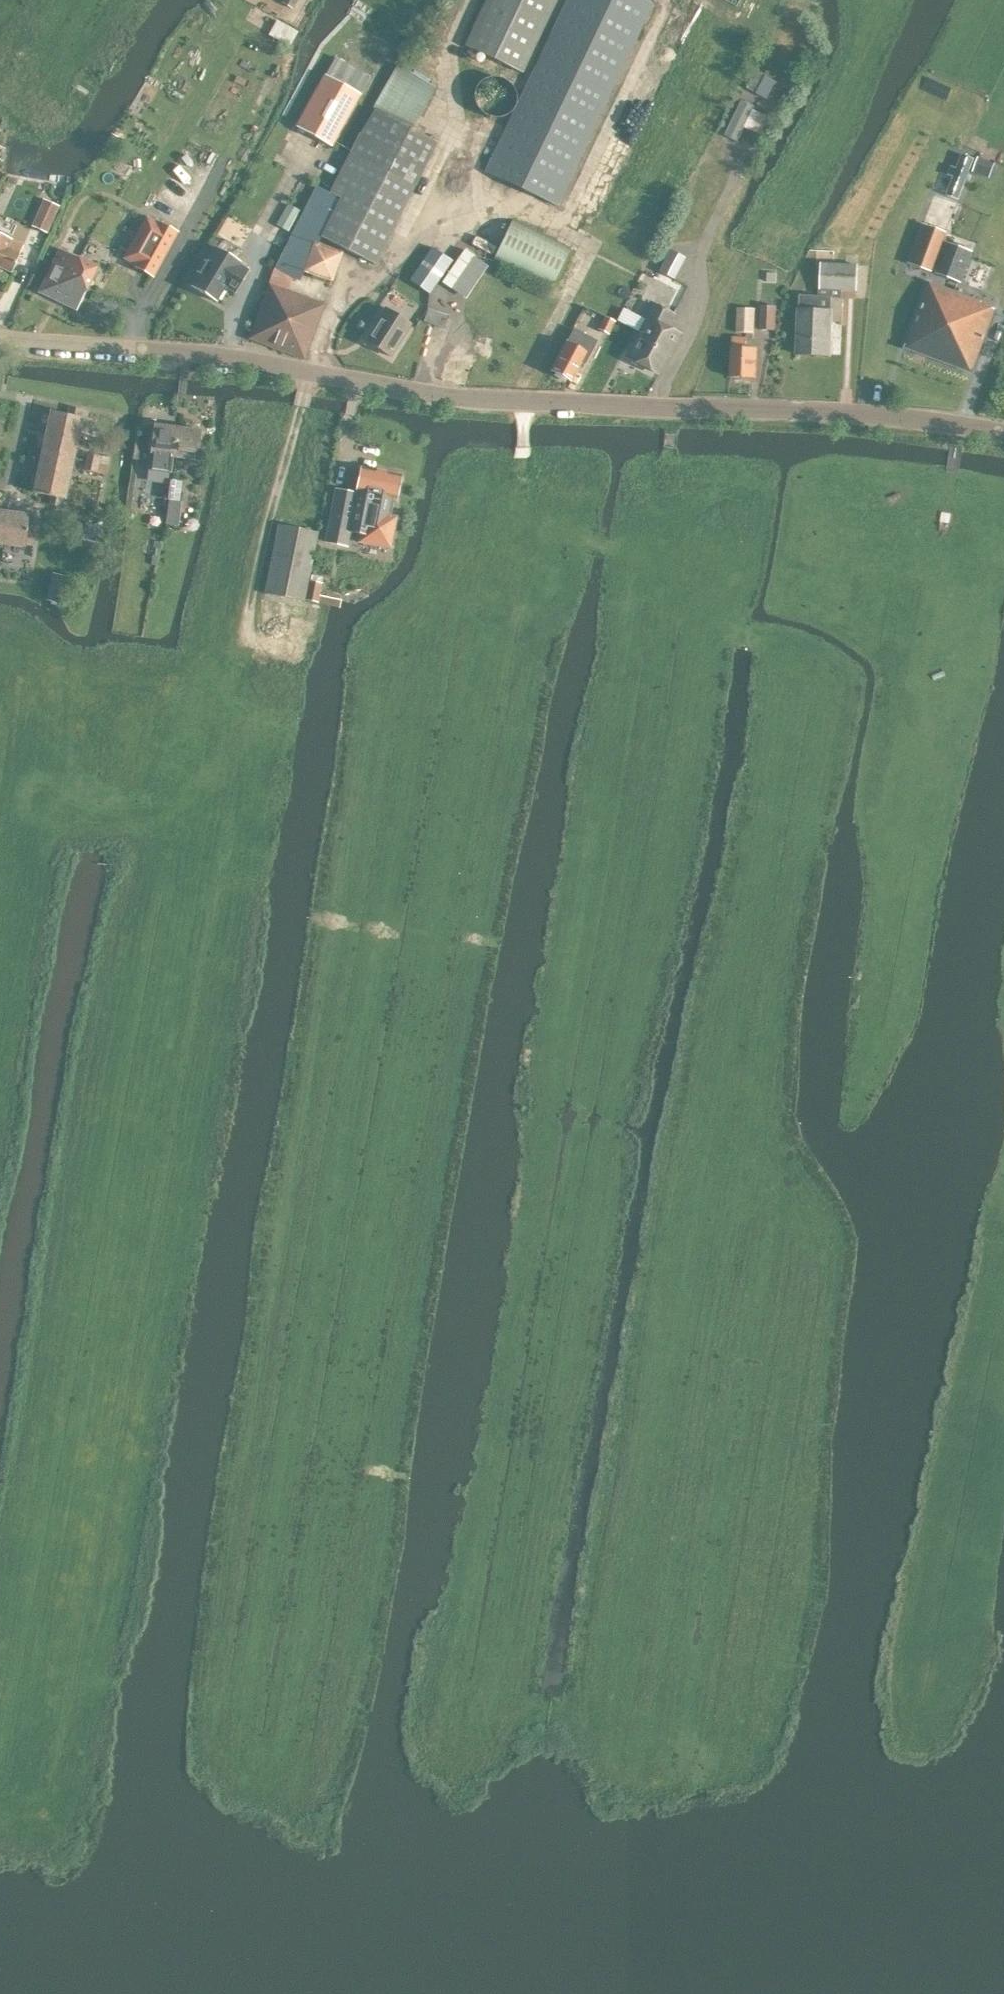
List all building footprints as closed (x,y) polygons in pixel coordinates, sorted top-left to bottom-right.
[(558,0),(485,0),(463,45),(524,73),(558,0)] [(653,4),(644,0),(568,0),(486,170),(557,204),(653,4)] [(334,55),(296,126),(323,140),(333,146),(361,94),(371,75),(334,55)] [(320,232),(352,249),(376,262),(414,185),(438,141),(411,127),(434,86),(401,67),(346,159),(355,166),(338,197),(318,185),(276,268),(296,277),(320,232)] [(756,67),(745,86),(755,92),(766,73),(756,67)] [(519,90),(519,89),(517,81),(513,75),(507,71),(500,69),(493,69),(489,71),(485,74),(480,80),(479,83),(478,88),(479,96),(483,102),(489,107),(497,109),(504,108),(508,107),(512,104),(517,98),(518,93),(519,90)] [(757,90),(781,104),(796,77),(785,71),(781,79),(768,71),(757,90)] [(741,100),(725,133),(738,139),(744,126),(760,134),(769,115),(753,108),(754,106),(741,100)] [(956,159),(947,181),(961,187),(970,165),(956,159)] [(975,163),(973,170),(989,176),(992,170),(975,163)] [(32,226),(46,232),(59,205),(44,198),(32,226)] [(142,219),(122,257),(134,264),(133,266),(151,275),(172,235),(174,230),(157,221),(156,223),(144,217),(142,219)] [(552,287),(569,246),(512,219),(493,260),(552,287)] [(922,222),(907,262),(960,282),(971,251),(965,248),(942,240),(946,230),(922,222)] [(12,271),(20,253),(7,248),(11,238),(0,234),(0,266),(12,271)] [(199,272),(191,285),(216,300),(225,285),(235,292),(241,283),(249,269),(239,263),(240,260),(236,258),(240,251),(239,247),(225,238),(221,239),(217,246),(215,245),(206,260),(203,259),(196,270),(199,272)] [(60,247),(39,291),(77,309),(98,265),(60,247)] [(428,293),(451,260),(432,247),(409,279),(428,293)] [(442,280),(452,287),(474,255),(464,248),(442,280)] [(668,252),(659,269),(661,270),(674,277),(685,256),(670,248),(668,252)] [(856,290),(857,266),(834,265),(834,249),(816,249),(815,264),(820,264),(818,295),(799,295),(796,354),(828,355),(829,320),(842,321),(843,298),(841,298),(841,289),(856,290)] [(767,271),(767,280),(776,281),(776,272),(767,271)] [(326,303),(286,288),(269,282),(249,338),(306,359),(326,303)] [(969,371),(969,372),(994,308),(980,303),(981,302),(930,282),(905,347),(955,367),(956,370),(965,374),(969,371)] [(673,344),(679,332),(668,326),(674,314),(651,302),(644,315),(647,317),(627,357),(655,371),(670,343),(673,344)] [(774,329),(775,306),(760,305),(759,328),(774,329)] [(384,307),(364,339),(391,355),(411,323),(384,307)] [(737,307),(735,332),(745,332),(744,337),(752,337),(754,308),(737,307)] [(429,308),(425,321),(445,327),(449,314),(429,308)] [(613,320),(605,316),(598,329),(607,333),(613,320)] [(470,380),(483,328),(454,321),(442,373),(470,380)] [(576,330),(569,342),(553,370),(571,381),(588,352),(590,354),(597,342),(576,330)] [(754,378),(756,347),(745,347),(746,337),(732,336),(730,377),(754,378)] [(47,432),(77,438),(81,418),(79,417),(81,409),(68,407),(66,414),(51,411),(47,432)] [(137,437),(134,457),(149,459),(147,469),(171,472),(173,456),(174,456),(177,427),(178,426),(153,423),(152,429),(138,427),(137,437)] [(201,430),(177,427),(174,456),(173,457),(197,460),(201,430)] [(73,458),(77,438),(47,432),(43,452),(73,458)] [(38,472),(69,478),(73,458),(43,452),(38,472)] [(83,460),(97,463),(99,455),(85,453),(83,460)] [(97,463),(83,460),(82,469),(95,472),(97,463)] [(390,546),(396,516),(390,515),(393,497),(395,497),(400,474),(386,471),(386,469),(385,469),(385,471),(376,469),(377,468),(376,468),(375,469),(361,466),(355,498),(349,496),(350,491),(335,488),(325,540),(346,545),(349,530),(361,532),(359,540),(390,546)] [(49,502),(61,505),(62,498),(64,499),(69,478),(38,472),(34,492),(50,495),(49,502)] [(170,479),(168,498),(178,499),(181,480),(170,479)] [(178,524),(180,501),(168,499),(165,522),(178,524)] [(25,544),(31,545),(32,545),(34,532),(26,531),(28,514),(7,512),(4,543),(25,546),(25,544)] [(87,520),(84,536),(101,540),(105,525),(87,520)] [(266,591),(306,598),(319,531),(279,523),(266,591)] [(52,572),(46,598),(63,603),(70,576),(52,572)] [(312,579),(308,599),(318,601),(322,582),(312,579)]
